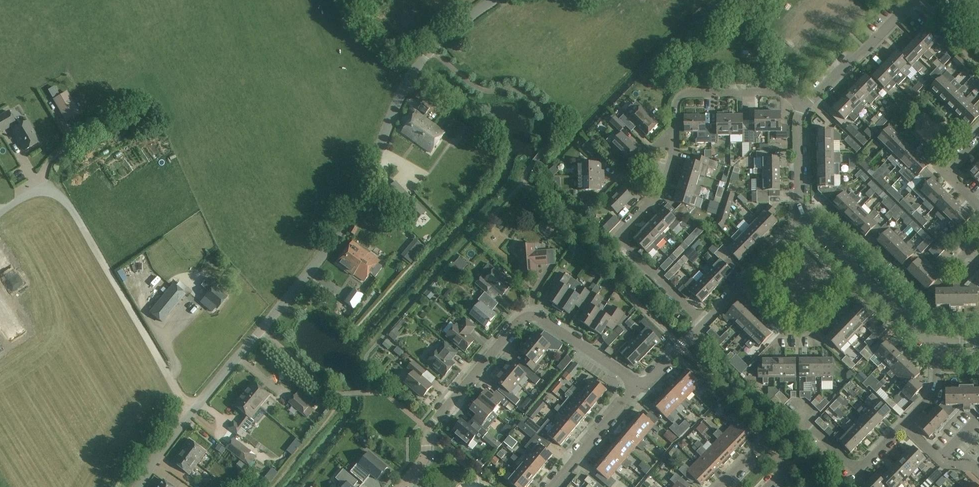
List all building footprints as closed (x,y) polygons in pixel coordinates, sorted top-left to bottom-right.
[(976,2),(968,11),(975,17),(976,16),(978,19),(978,5),(976,2)] [(914,37),(916,39),(927,50),(935,42),(940,46),(944,41),(934,31),(930,36),(924,31),(922,29),(914,37)] [(919,58),(923,54),(929,60),(933,56),(927,50),(916,39),(908,47),(919,58)] [(908,47),(900,55),(912,66),(918,73),(922,68),(916,62),(919,58),(908,47)] [(888,60),(905,77),(910,72),(908,71),(912,66),(900,55),(897,51),(888,60)] [(944,66),(952,58),(947,54),(940,61),(944,66)] [(888,60),(880,68),(896,84),(897,85),(905,77),(888,60)] [(933,72),(937,76),(946,67),(941,63),(933,72)] [(883,88),(888,83),(893,87),(896,84),(880,68),(872,77),(883,88)] [(954,79),(946,71),(930,88),(938,96),(950,84),(954,79)] [(863,74),(855,83),(874,101),(879,96),(873,90),(876,87),(863,74)] [(643,79),(645,85),(653,82),(651,77),(643,79)] [(667,96),(677,94),(675,83),(665,84),(667,96)] [(847,90),(864,107),(869,102),(871,104),(874,101),(855,83),(847,90)] [(958,91),(950,84),(938,96),(945,104),(958,91)] [(59,93),(55,86),(49,89),(53,97),(59,93)] [(839,99),(841,100),(857,116),(865,108),(864,107),(847,90),(839,99)] [(958,91),(945,104),(953,111),(966,99),(958,91)] [(58,106),(66,119),(78,112),(66,92),(56,98),(60,105),(58,106)] [(973,106),(966,99),(953,111),(961,119),(973,106)] [(844,120),(848,115),(855,122),(859,117),(857,116),(841,100),(833,109),(844,120)] [(426,114),(430,108),(423,103),(418,109),(426,114)] [(978,116),(978,112),(973,106),(961,119),(969,126),(978,116)] [(641,107),(629,119),(622,111),(617,116),(620,119),(619,120),(626,126),(631,132),(637,126),(647,135),(658,124),(641,107)] [(755,113),(755,125),(755,129),(748,129),(749,143),(756,143),(756,139),(758,139),(761,134),(761,132),(768,132),(768,113),(768,110),(755,110),(755,113)] [(8,111),(0,116),(0,130),(1,131),(10,126),(12,129),(12,130),(24,150),(39,141),(27,120),(17,127),(15,123),(8,111)] [(717,129),(711,129),(711,142),(717,142),(717,136),(730,136),(730,116),(730,111),(729,111),(729,112),(723,112),(723,113),(717,113),(717,129)] [(402,132),(431,153),(445,132),(416,112),(402,132)] [(780,112),(768,113),(768,132),(776,132),(776,139),(787,139),(787,130),(780,130),(780,112)] [(876,117),(876,118),(883,125),(887,121),(883,118),(882,118),(876,113),(874,115),(876,117)] [(626,126),(619,120),(614,115),(609,120),(620,132),(626,126)] [(685,132),(695,132),(695,137),(693,139),(693,142),(711,142),(711,129),(705,129),(705,116),(694,117),(694,116),(685,116),(685,132)] [(742,116),(730,116),(730,136),(743,136),(743,143),(749,143),(748,129),(742,129),(742,116)] [(883,125),(876,118),(873,121),(876,124),(875,125),(880,129),(883,125)] [(465,134),(469,128),(462,123),(458,128),(465,134)] [(885,147),(897,134),(889,126),(877,139),(885,147)] [(817,142),(833,142),(833,130),(817,130),(817,142)] [(612,143),(627,158),(637,148),(622,133),(612,143)] [(859,133),(854,138),(863,146),(868,142),(859,133)] [(885,147),(893,154),(905,142),(897,134),(885,147)] [(843,141),(852,149),(856,145),(848,136),(843,141)] [(597,152),(587,142),(582,147),(592,157),(597,152)] [(833,142),(817,142),(817,153),(833,153),(833,142)] [(893,162),(897,165),(913,149),(905,142),(893,154),(888,159),(892,163),(893,162)] [(860,148),(856,145),(852,149),(856,153),(860,148)] [(913,149),(897,165),(901,169),(898,172),(902,176),(902,175),(908,169),(920,157),(913,149)] [(762,158),(762,169),(779,169),(779,158),(769,158),(769,152),(756,152),(757,158),(762,158)] [(833,153),(817,153),(817,164),(833,164),(833,153)] [(686,159),(682,170),(699,175),(705,177),(708,166),(716,169),(718,163),(695,156),(693,161),(686,159)] [(908,186),(912,190),(922,180),(917,176),(928,165),(920,157),(908,169),(902,175),(910,183),(908,186)] [(859,165),(863,169),(868,164),(864,160),(859,165)] [(977,164),(974,162),(966,170),(978,183),(978,166),(977,164)] [(578,177),(603,177),(603,171),(600,171),(600,164),(578,164),(578,177)] [(833,164),(817,164),(817,176),(834,176),(839,176),(839,164),(833,164)] [(863,169),(867,173),(871,176),(877,170),(876,168),(874,170),(868,164),(863,169)] [(871,176),(879,184),(883,179),(887,175),(884,172),(883,173),(880,171),(883,169),(881,167),(879,169),(878,169),(877,170),(871,176)] [(762,174),(762,180),(779,180),(779,169),(762,169),(754,169),(754,175),(762,174)] [(696,186),(699,175),(682,170),(679,180),(696,186)] [(859,177),(863,173),(861,170),(855,176),(857,179),(859,177)] [(834,176),(817,176),(817,188),(818,188),(818,191),(827,200),(833,195),(840,187),(834,187),(834,176)] [(603,177),(578,177),(579,190),(600,190),(600,182),(603,182),(603,177)] [(883,179),(879,184),(886,192),(890,188),(891,187),(883,179)] [(922,180),(912,190),(924,202),(940,187),(932,179),(926,185),(922,180)] [(679,180),(676,191),(692,196),(693,196),(696,186),(679,180)] [(757,191),(756,191),(756,197),(769,197),(769,190),(779,190),(779,180),(762,180),(757,180),(757,191)] [(871,189),(875,193),(879,188),(871,181),(868,185),(871,189)] [(831,204),(840,212),(855,196),(852,193),(848,196),(844,192),(845,190),(841,187),(840,187),(833,195),(837,199),(831,204)] [(931,202),(935,207),(948,194),(940,187),(924,202),(927,205),(931,202)] [(632,198),(622,188),(607,203),(617,213),(632,198)] [(879,188),(875,193),(878,197),(883,192),(879,188)] [(403,190),(394,199),(403,208),(404,207),(408,211),(407,212),(415,221),(424,212),(416,203),(415,204),(411,200),(412,199),(403,190)] [(692,196),(676,191),(672,201),(680,204),(675,210),(684,219),(694,208),(698,197),(693,196),(692,196)] [(769,203),(769,197),(756,197),(756,191),(752,192),(752,197),(753,197),(753,203),(757,202),(757,204),(769,203)] [(717,192),(714,202),(720,204),(723,194),(717,192)] [(729,206),(731,208),(735,194),(727,192),(723,204),(729,206)] [(748,201),(744,197),(741,194),(737,198),(744,205),(748,201)] [(939,218),(955,201),(948,194),(935,207),(939,211),(935,215),(939,218)] [(840,212),(848,220),(861,208),(857,204),(862,200),(858,195),(856,197),(855,196),(840,212)] [(598,202),(592,197),(582,207),(588,212),(598,202)] [(917,210),(904,198),(899,204),(911,215),(917,210)] [(720,204),(714,202),(710,201),(707,212),(716,215),(720,204)] [(946,217),(950,221),(963,209),(955,201),(939,218),(942,222),(946,217)] [(672,232),(684,219),(675,210),(669,204),(664,208),(663,207),(656,215),(668,227),(672,232)] [(723,204),(720,215),(726,217),(728,219),(731,208),(729,206),(723,204)] [(889,220),(892,217),(900,209),(895,204),(885,215),(889,220)] [(777,222),(771,216),(775,211),(769,205),(764,210),(757,218),(770,230),(777,222)] [(367,219),(381,229),(388,218),(374,208),(367,219)] [(848,220),(856,228),(869,216),(861,208),(848,220)] [(904,213),(900,209),(892,217),(896,222),(904,213)] [(971,217),(963,209),(950,221),(955,226),(951,230),(955,235),(960,230),(959,229),(971,217)] [(874,210),(869,216),(856,228),(865,236),(877,224),(873,220),(879,214),(874,210)] [(912,216),(919,223),(924,218),(916,211),(912,216)] [(621,221),(614,215),(603,227),(609,233),(621,221)] [(668,227),(656,215),(648,223),(664,239),(667,236),(663,232),(668,227)] [(726,223),(728,219),(726,217),(720,215),(718,221),(716,223),(726,231),(727,230),(724,226),(726,223)] [(769,230),(770,230),(757,218),(749,225),(763,239),(771,232),(769,230)] [(924,218),(919,223),(923,227),(928,222),(924,218)] [(917,233),(921,229),(913,222),(909,226),(917,233)] [(648,223),(641,231),(657,247),(664,239),(648,223)] [(759,243),(763,239),(749,225),(742,233),(755,246),(758,242),(759,243)] [(885,249),(902,232),(898,229),(893,233),(889,229),(877,241),(885,249)] [(917,233),(924,241),(917,249),(922,254),(933,241),(921,229),(917,233)] [(930,234),(934,238),(939,233),(935,229),(930,234)] [(641,231),(633,239),(649,254),(654,249),(657,252),(659,249),(657,247),(641,231)] [(755,246),(742,233),(739,231),(731,238),(734,241),(747,253),(749,251),(750,253),(755,248),(753,247),(755,246)] [(885,249),(894,257),(906,245),(902,241),(906,237),(902,232),(885,249)] [(684,242),(689,246),(698,237),(693,233),(684,242)] [(938,241),(943,237),(939,233),(934,238),(938,241)] [(395,247),(402,253),(408,245),(401,240),(395,247)] [(723,245),(719,250),(728,258),(732,254),(739,262),(747,253),(734,241),(727,249),(723,245)] [(906,245),(894,257),(902,265),(914,253),(910,249),(915,245),(910,241),(906,245)] [(933,246),(941,253),(946,249),(938,241),(938,242),(938,241),(933,246)] [(371,252),(366,249),(360,245),(359,246),(353,242),(337,264),(353,276),(354,274),(364,281),(370,274),(375,278),(382,268),(377,264),(379,261),(370,254),(371,252)] [(676,250),(681,255),(688,247),(684,242),(676,250)] [(518,246),(518,249),(515,253),(519,256),(520,272),(537,271),(536,265),(547,264),(546,251),(535,252),(535,245),(518,246)] [(941,253),(933,246),(929,251),(936,258),(941,253)] [(676,250),(668,258),(673,263),(681,255),(676,250)] [(720,259),(717,262),(713,258),(708,263),(712,267),(724,279),(732,271),(731,271),(736,266),(728,258),(719,250),(714,254),(720,259)] [(409,251),(404,257),(412,264),(417,257),(409,251)] [(688,251),(684,255),(689,260),(692,256),(688,251)] [(660,266),(670,256),(666,252),(656,263),(660,266)] [(689,260),(684,255),(677,263),(681,267),(689,260)] [(673,263),(668,258),(660,267),(664,271),(673,263)] [(924,265),(918,259),(907,270),(927,290),(928,289),(931,293),(935,293),(935,306),(949,306),(949,309),(964,309),(964,306),(977,306),(977,292),(978,292),(978,270),(965,284),(947,285),(925,263),(924,265)] [(510,291),(509,288),(513,284),(489,263),(484,269),(490,275),(485,280),(481,277),(475,284),(485,292),(491,286),(503,295),(504,294),(506,294),(510,291)] [(668,281),(681,267),(677,263),(664,276),(668,281)] [(717,287),(724,279),(712,267),(704,275),(717,287)] [(183,286),(190,291),(202,276),(195,271),(183,286)] [(717,287),(704,275),(700,271),(693,278),(710,294),(717,287)] [(553,306),(557,309),(576,281),(571,278),(570,280),(560,273),(552,285),(557,288),(549,300),(554,304),(553,306)] [(702,303),(710,294),(693,278),(685,286),(683,284),(678,289),(688,299),(693,294),(702,303)] [(576,281),(557,309),(562,313),(564,310),(569,314),(577,302),(582,305),(590,293),(580,286),(581,285),(576,281)] [(545,283),(541,291),(545,294),(549,285),(545,283)] [(173,285),(150,313),(162,322),(184,294),(173,285)] [(226,297),(214,287),(204,298),(207,300),(206,301),(209,305),(211,303),(217,308),(226,297)] [(234,288),(228,298),(243,309),(250,299),(234,288)] [(344,302),(355,309),(365,295),(354,288),(344,302)] [(479,319),(478,320),(486,327),(490,322),(491,322),(497,315),(491,310),(497,302),(485,292),(478,300),(480,302),(475,308),(477,309),(472,314),(479,319)] [(591,328),(601,312),(596,308),(602,299),(592,292),(583,306),(588,309),(580,321),(591,328)] [(729,320),(734,324),(746,311),(738,303),(723,318),(727,322),(729,320)] [(850,314),(863,326),(871,317),(859,305),(850,314)] [(607,316),(601,312),(591,328),(601,335),(609,323),(616,327),(624,314),(613,306),(607,316)] [(5,335),(17,328),(7,311),(0,315),(0,326),(5,335)] [(734,324),(742,332),(754,319),(746,311),(734,324)] [(863,326),(850,314),(842,322),(855,334),(863,326)] [(638,337),(651,349),(655,345),(656,345),(660,341),(656,337),(660,333),(645,318),(640,322),(647,329),(638,337)] [(465,351),(475,340),(469,335),(475,327),(466,319),(459,327),(456,324),(447,336),(465,351)] [(742,332),(750,340),(763,327),(754,319),(742,332)] [(855,334),(842,322),(835,329),(847,342),(855,334)] [(619,326),(615,331),(620,336),(624,331),(619,326)] [(881,326),(872,335),(876,339),(885,330),(881,326)] [(771,335),(763,327),(750,340),(758,348),(771,335)] [(707,333),(716,342),(720,338),(711,329),(707,333)] [(847,342),(835,329),(826,338),(839,350),(847,342)] [(620,336),(615,331),(604,342),(609,347),(620,336)] [(535,333),(527,342),(543,355),(547,350),(559,351),(564,344),(546,332),(541,338),(535,333)] [(868,347),(876,339),(872,335),(864,343),(867,345),(868,347)] [(651,349),(638,337),(630,346),(642,358),(651,349)] [(388,347),(392,342),(387,338),(383,343),(388,347)] [(544,356),(543,355),(527,342),(526,344),(524,343),(522,346),(522,348),(520,351),(526,357),(522,362),(536,373),(540,367),(537,365),(544,356)] [(627,342),(618,351),(635,367),(639,363),(638,362),(642,358),(630,346),(627,342)] [(874,354),(883,362),(895,350),(886,342),(874,354)] [(445,376),(455,364),(450,360),(456,353),(444,343),(438,350),(428,362),(445,376)] [(404,352),(398,346),(394,351),(400,356),(404,352)] [(883,362),(891,370),(903,358),(895,350),(883,362)] [(730,360),(734,356),(731,352),(726,356),(730,360)] [(872,357),(867,352),(863,357),(868,362),(872,357)] [(748,368),(736,355),(728,363),(741,375),(748,368)] [(563,372),(572,360),(567,356),(557,367),(563,372)] [(842,361),(851,369),(855,365),(846,356),(842,361)] [(895,375),(899,378),(911,366),(903,358),(891,370),(887,374),(892,379),(895,375)] [(795,359),(784,360),(785,382),(795,382),(795,359)] [(806,383),(810,383),(810,359),(799,360),(799,377),(806,377),(806,383)] [(815,377),(821,377),(821,359),(810,359),(810,383),(815,383),(815,377)] [(821,377),(821,382),(832,381),(832,359),(821,359),(821,377)] [(762,373),(763,378),(763,383),(768,383),(768,377),(774,377),(774,360),(758,360),(758,373),(762,373)] [(780,382),(785,382),(784,360),(774,360),(774,377),(780,377),(780,382)] [(405,382),(422,397),(432,385),(422,376),(426,372),(413,361),(408,368),(413,372),(405,382)] [(511,362),(503,371),(518,384),(525,375),(536,384),(541,379),(526,367),(522,371),(511,362)] [(566,372),(573,378),(581,368),(575,362),(566,372)] [(902,392),(914,380),(919,374),(911,366),(899,378),(903,382),(897,387),(902,392)] [(680,374),(677,377),(692,392),(698,387),(703,391),(708,386),(703,381),(701,383),(687,370),(682,375),(680,374)] [(851,370),(847,374),(847,378),(850,381),(856,375),(856,374),(851,370)] [(518,384),(503,371),(495,380),(507,390),(503,394),(516,405),(520,400),(511,392),(518,384)] [(573,378),(566,372),(563,377),(569,382),(573,378)] [(868,378),(861,372),(856,377),(862,383),(868,378)] [(585,388),(600,401),(603,397),(602,396),(607,390),(589,376),(585,381),(588,385),(585,388)] [(692,392),(677,377),(673,381),(675,383),(670,388),(689,406),(691,403),(686,398),(692,392)] [(914,380),(902,392),(910,400),(922,388),(914,380)] [(850,381),(846,385),(851,390),(855,386),(850,381)] [(877,385),(872,389),(880,397),(885,393),(881,389),(882,387),(879,383),(877,385)] [(255,421),(252,418),(270,397),(255,384),(252,388),(250,388),(239,400),(239,402),(236,406),(240,410),(239,411),(244,416),(238,424),(234,421),(228,428),(237,435),(238,435),(242,438),(255,421)] [(960,409),(960,403),(964,403),(964,412),(970,411),(970,402),(973,402),(973,409),(978,414),(978,389),(974,390),(974,387),(959,387),(959,390),(945,390),(946,403),(942,404),(938,407),(938,406),(918,426),(929,437),(937,429),(939,432),(943,428),(941,425),(948,418),(950,419),(960,409)] [(597,404),(600,401),(585,388),(582,392),(578,390),(574,394),(591,409),(596,404),(597,404)] [(663,391),(660,395),(675,410),(681,404),(689,412),(692,409),(689,406),(670,388),(665,393),(663,391)] [(587,414),(591,409),(574,394),(569,390),(565,395),(570,399),(573,403),(570,406),(584,419),(587,415),(587,414)] [(486,391),(478,400),(493,412),(501,403),(506,407),(510,403),(499,394),(495,398),(486,391)] [(775,396),(784,405),(788,400),(779,391),(775,396)] [(811,391),(799,391),(799,398),(805,398),(809,401),(811,399),(811,391)] [(893,401),(885,393),(880,397),(889,405),(893,401)] [(811,403),(815,408),(824,399),(820,394),(811,403)] [(869,408),(882,420),(890,412),(872,394),(869,398),(874,403),(869,408)] [(303,414),(309,406),(296,395),(289,402),(303,414)] [(534,395),(524,408),(531,413),(541,400),(534,395)] [(675,410),(660,395),(656,398),(658,400),(653,405),(672,423),(675,421),(669,416),(675,410)] [(770,400),(771,401),(770,402),(778,410),(784,405),(775,396),(770,400)] [(829,403),(824,399),(815,408),(820,412),(829,403)] [(493,412),(478,400),(470,410),(479,417),(476,422),(485,430),(490,425),(485,422),(493,412)] [(833,404),(837,408),(841,404),(837,400),(833,404)] [(893,401),(889,405),(900,416),(904,411),(893,401)] [(554,409),(558,413),(576,427),(580,422),(582,422),(584,419),(570,406),(567,410),(562,408),(558,404),(554,409)] [(309,406),(303,414),(307,418),(314,410),(309,406)] [(861,416),(874,428),(882,420),(869,408),(861,416)] [(735,423),(729,428),(745,443),(748,440),(746,438),(751,433),(738,420),(741,416),(737,411),(735,412),(730,418),(735,423)] [(633,416),(630,420),(647,434),(652,428),(657,433),(660,429),(655,425),(640,412),(635,418),(633,416)] [(571,433),(576,427),(558,413),(551,422),(569,437),(572,434),(571,433)] [(526,416),(521,421),(526,424),(536,433),(541,428),(526,416)] [(861,416),(853,424),(866,436),(874,428),(861,416)] [(511,432),(515,427),(504,418),(500,423),(511,432)] [(815,422),(824,431),(828,427),(819,418),(815,422)] [(486,432),(475,423),(471,428),(461,420),(451,433),(467,446),(476,436),(479,440),(486,432)] [(647,434),(630,420),(627,424),(629,426),(624,431),(645,448),(647,445),(641,440),(647,434)] [(845,432),(858,445),(866,436),(853,424),(849,420),(845,424),(849,428),(845,432)] [(566,441),(569,437),(551,422),(543,431),(554,440),(560,446),(565,440),(566,441)] [(681,427),(679,427),(675,423),(669,429),(679,438),(685,431),(681,427)] [(741,447),(745,443),(729,428),(723,434),(718,429),(716,432),(735,450),(739,446),(741,447)] [(618,435),(615,439),(631,452),(637,446),(642,451),(645,448),(624,431),(620,436),(618,435)] [(493,437),(487,432),(483,436),(489,441),(493,437)] [(730,456),(735,450),(716,432),(713,435),(718,440),(713,446),(728,461),(731,457),(730,456)] [(833,436),(837,440),(850,453),(858,445),(845,432),(841,436),(837,432),(833,436)] [(531,453),(546,465),(548,462),(548,461),(553,455),(546,450),(542,446),(546,441),(536,434),(531,440),(534,442),(531,445),(534,449),(531,453)] [(206,452),(189,439),(172,462),(189,474),(206,452)] [(631,452),(615,439),(612,442),(613,444),(609,449),(629,466),(632,463),(626,459),(631,452)] [(228,449),(245,462),(250,466),(257,456),(255,455),(254,456),(251,454),(252,453),(235,440),(228,449)] [(695,445),(696,446),(699,450),(702,447),(703,446),(698,441),(695,445)] [(701,457),(696,463),(711,478),(714,474),(713,473),(718,468),(699,450),(696,446),(695,445),(692,448),(701,457)] [(699,450),(718,468),(723,463),(724,464),(728,461),(713,446),(707,452),(702,447),(699,450)] [(926,467),(922,463),(925,459),(913,447),(905,455),(918,467),(921,471),(926,467)] [(603,453),(599,457),(616,471),(621,465),(627,469),(629,466),(609,449),(604,455),(603,453)] [(473,457),(479,461),(484,455),(477,451),(473,457)] [(492,451),(488,457),(493,460),(497,454),(492,451)] [(497,455),(501,459),(505,454),(500,451),(497,455)] [(377,479),(387,467),(369,452),(362,461),(360,460),(350,472),(364,483),(371,474),(377,479)] [(543,469),(546,465),(531,453),(528,456),(523,454),(520,459),(537,473),(541,468),(543,469)] [(909,476),(918,467),(905,455),(897,463),(909,476)] [(599,457),(596,461),(598,462),(593,468),(608,480),(606,483),(611,486),(616,482),(611,477),(616,471),(599,457)] [(532,479),(537,473),(520,459),(515,464),(518,467),(515,471),(530,483),(533,480),(532,479)] [(708,481),(711,478),(696,463),(690,468),(685,464),(678,470),(684,476),(687,472),(701,485),(706,480),(708,481)] [(889,472),(901,484),(909,476),(897,463),(889,472)] [(651,469),(646,465),(642,469),(641,470),(646,474),(651,469)] [(921,485),(938,469),(934,465),(917,481),(921,485)] [(358,482),(343,469),(335,478),(341,483),(338,486),(339,486),(353,486),(358,482)] [(937,470),(929,478),(933,483),(941,474),(937,470)] [(530,483),(515,471),(512,474),(508,472),(504,477),(515,486),(526,486),(527,486),(530,483)] [(954,480),(957,476),(952,471),(949,471),(944,476),(947,479),(950,476),(954,480)] [(889,472),(881,480),(888,486),(899,486),(901,484),(889,472)] [(678,482),(682,478),(676,473),(670,480),(675,485),(674,486),(684,486),(678,482)] [(881,480),(875,474),(867,482),(872,486),(887,486),(888,486),(881,480)] [(588,476),(584,481),(589,485),(587,486),(595,486),(597,484),(588,476)] [(939,481),(935,484),(939,486),(941,486),(947,481),(942,477),(939,481)] [(929,478),(921,486),(922,486),(929,486),(933,483),(929,478)]
